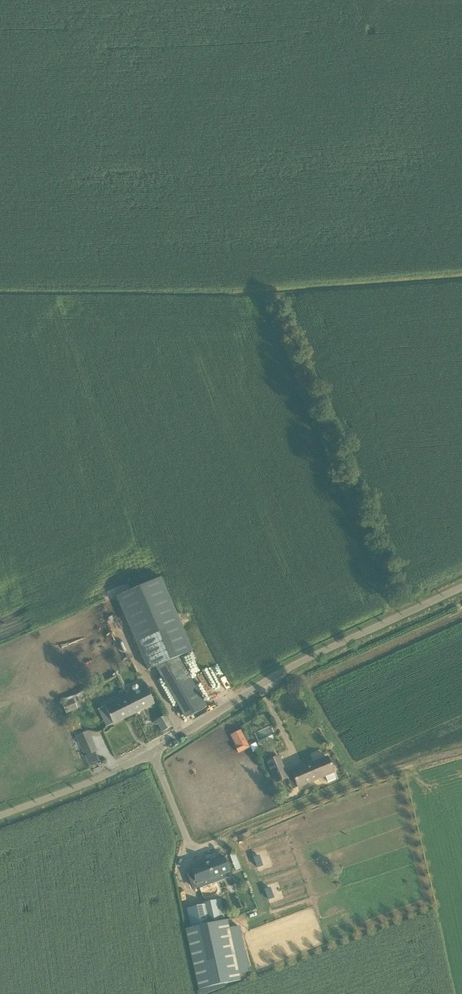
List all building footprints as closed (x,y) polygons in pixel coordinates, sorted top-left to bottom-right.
[(192,651),(160,577),(115,597),(147,671),(192,651)] [(182,710),(187,718),(206,706),(184,668),(162,676),(182,710)] [(140,689),(138,686),(136,684),(131,687),(131,689),(133,692),(122,697),(123,700),(106,709),(113,723),(154,703),(145,686),(140,689)] [(66,714),(78,709),(73,698),(72,699),(71,696),(62,700),(63,702),(62,703),(66,714)] [(256,732),(261,743),(276,737),(271,726),(256,732)] [(90,735),(88,730),(76,736),(78,741),(90,735)] [(240,730),(232,734),(232,735),(237,745),(235,746),(238,752),(249,747),(240,730)] [(333,772),(327,757),(286,775),(278,757),(267,762),(276,782),(287,778),(292,790),(325,776),(327,782),(335,779),(333,772)] [(229,871),(226,866),(223,857),(191,869),(195,878),(197,884),(197,883),(199,888),(214,883),(213,878),(229,871)] [(191,928),(187,928),(184,929),(196,990),(239,980),(238,974),(249,972),(239,926),(229,929),(226,920),(210,924),(210,922),(219,919),(215,899),(204,902),(204,905),(186,909),(187,912),(191,928)]
